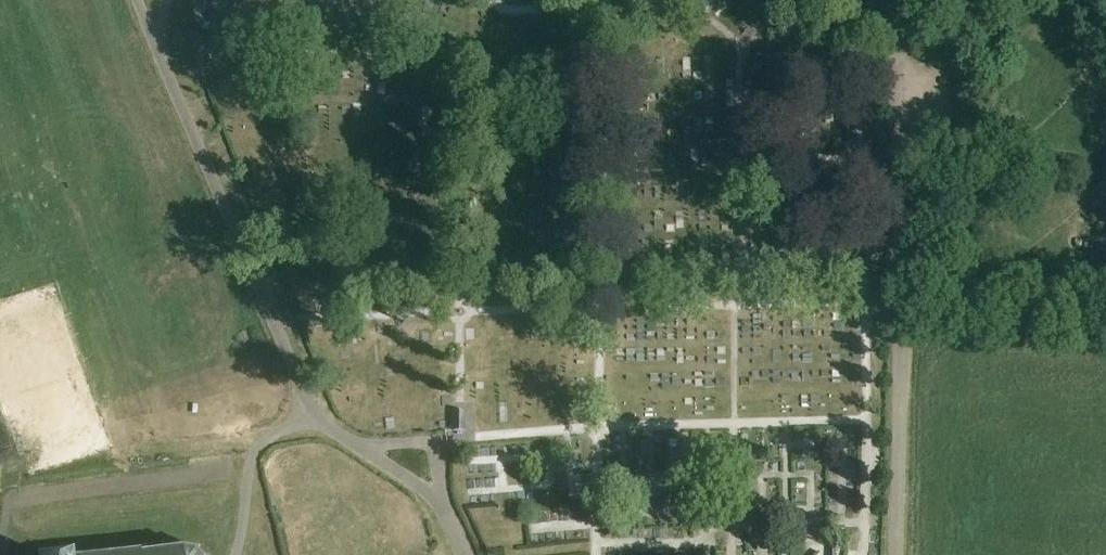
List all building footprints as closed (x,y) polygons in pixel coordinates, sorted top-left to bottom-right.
[(205,53),(195,57),(201,73),(211,69),(205,53)] [(454,413),(454,432),(465,432),(466,413),(454,413)] [(163,554),(198,554),(201,550),(197,548),(194,554),(185,553),(184,546),(180,546),(180,553),(166,554),(165,549),(162,549),(163,554)]
